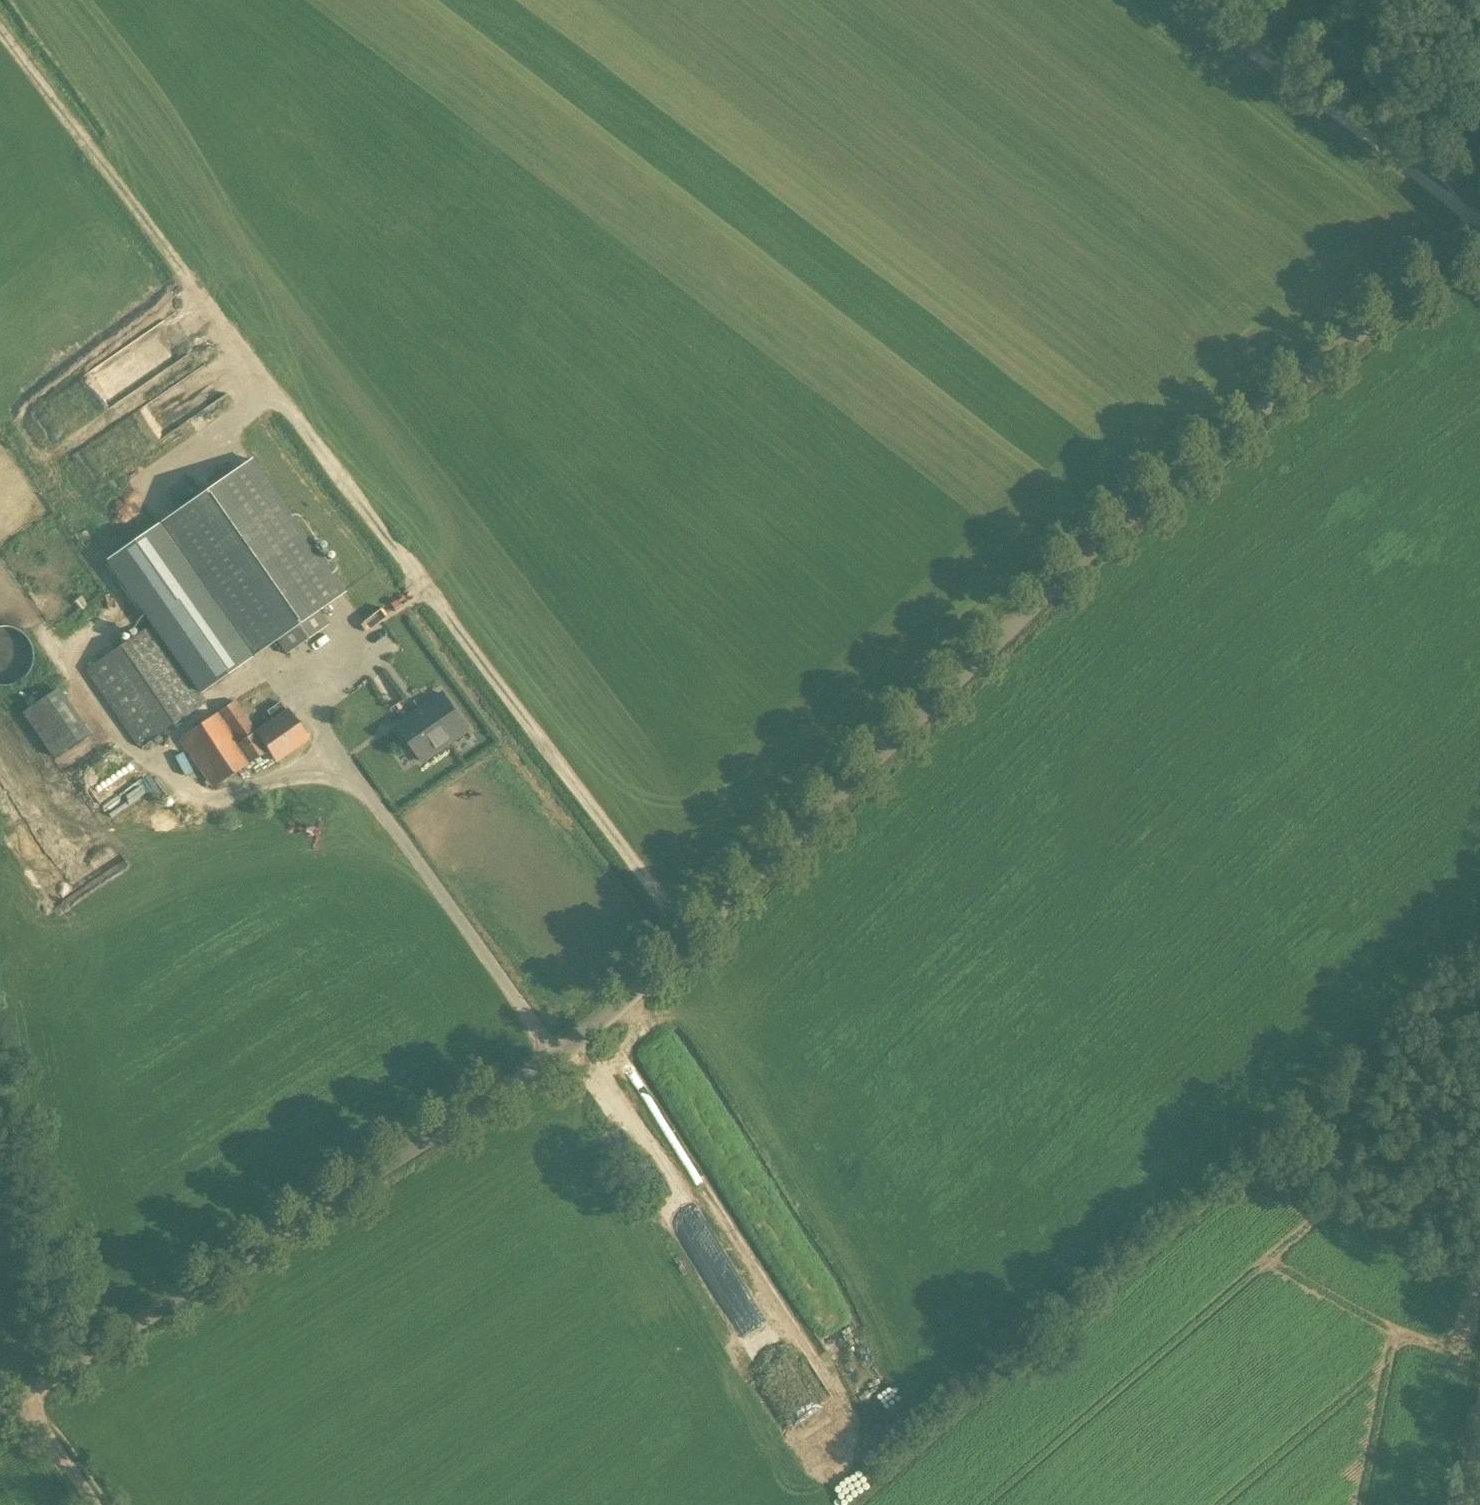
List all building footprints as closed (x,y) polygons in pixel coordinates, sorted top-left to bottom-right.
[(251,459),(107,560),(152,624),(199,692),(276,637),(287,653),(328,624),(317,609),(343,591),(325,565),(305,536),(251,459)] [(366,621),(370,629),(388,621),(384,612),(366,621)] [(152,624),(85,670),(138,749),(173,725),(181,736),(213,715),(204,704),(208,701),(199,692),(152,624)] [(0,684),(4,685),(8,684),(10,684),(13,683),(16,681),(20,679),(21,678),(24,676),(26,673),(28,671),(30,668),(30,666),(31,663),(32,660),(33,657),(33,655),(32,652),(32,649),(31,647),(31,645),(30,642),(28,639),(27,638),(26,636),(24,634),(21,632),(19,630),(16,629),(13,627),(10,626),(8,626),(5,626),(3,625),(1,625),(0,626),(0,684)] [(58,688),(22,713),(53,758),(89,733),(58,688)] [(444,694),(398,726),(423,762),(469,731),(444,694)] [(235,701),(180,739),(212,787),(249,762),(268,750),(276,763),(309,740),(288,709),(286,710),(281,703),(268,712),(273,719),(255,731),(235,701)]
